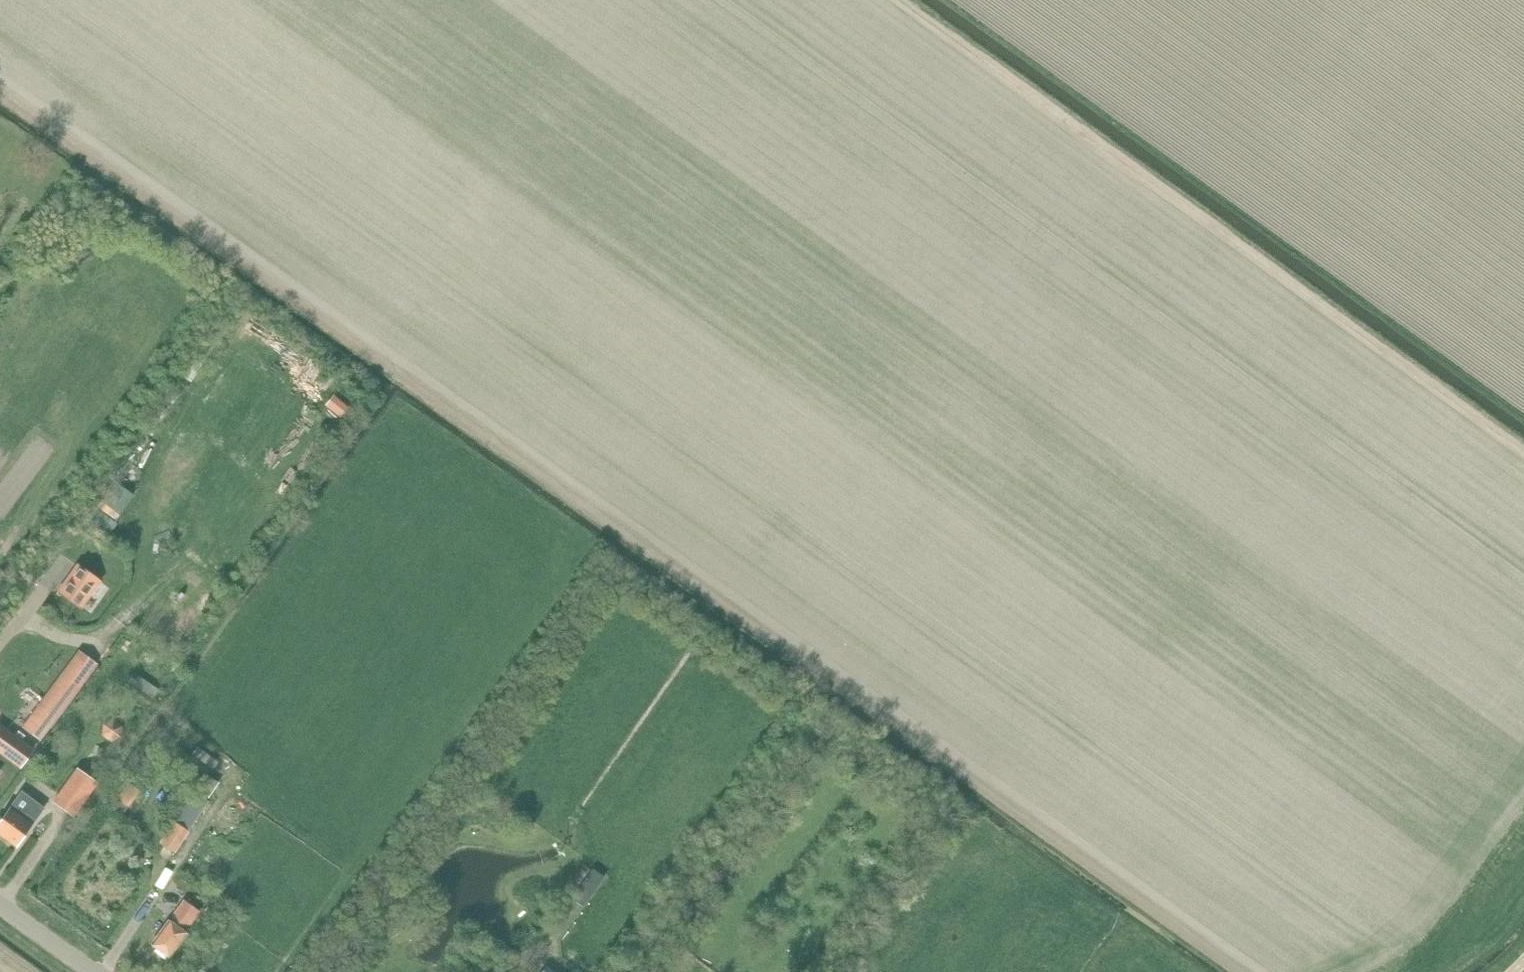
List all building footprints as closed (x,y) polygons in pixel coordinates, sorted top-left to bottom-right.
[(334,394),(325,406),(341,418),(350,407),(334,394)] [(77,566),(59,591),(81,607),(99,582),(77,566)] [(33,723),(28,731),(39,739),(44,732),(46,733),(58,716),(60,717),(99,662),(82,649),(29,720),(33,723)] [(103,724),(103,735),(112,741),(121,737),(122,726),(113,720),(103,724)] [(22,766),(33,749),(0,727),(0,750),(22,766)] [(54,802),(73,816),(97,782),(77,768),(54,802)] [(204,773),(194,789),(206,797),(216,782),(204,773)] [(122,816),(127,809),(140,791),(128,783),(111,807),(122,816)] [(174,821),(159,843),(174,854),(188,832),(208,802),(193,791),(174,821)] [(0,823),(0,835),(17,847),(39,816),(17,800),(0,823)] [(721,871),(713,883),(724,891),(732,880),(721,871)] [(184,932),(199,911),(184,900),(151,945),(170,959),(188,935),(184,932)]
